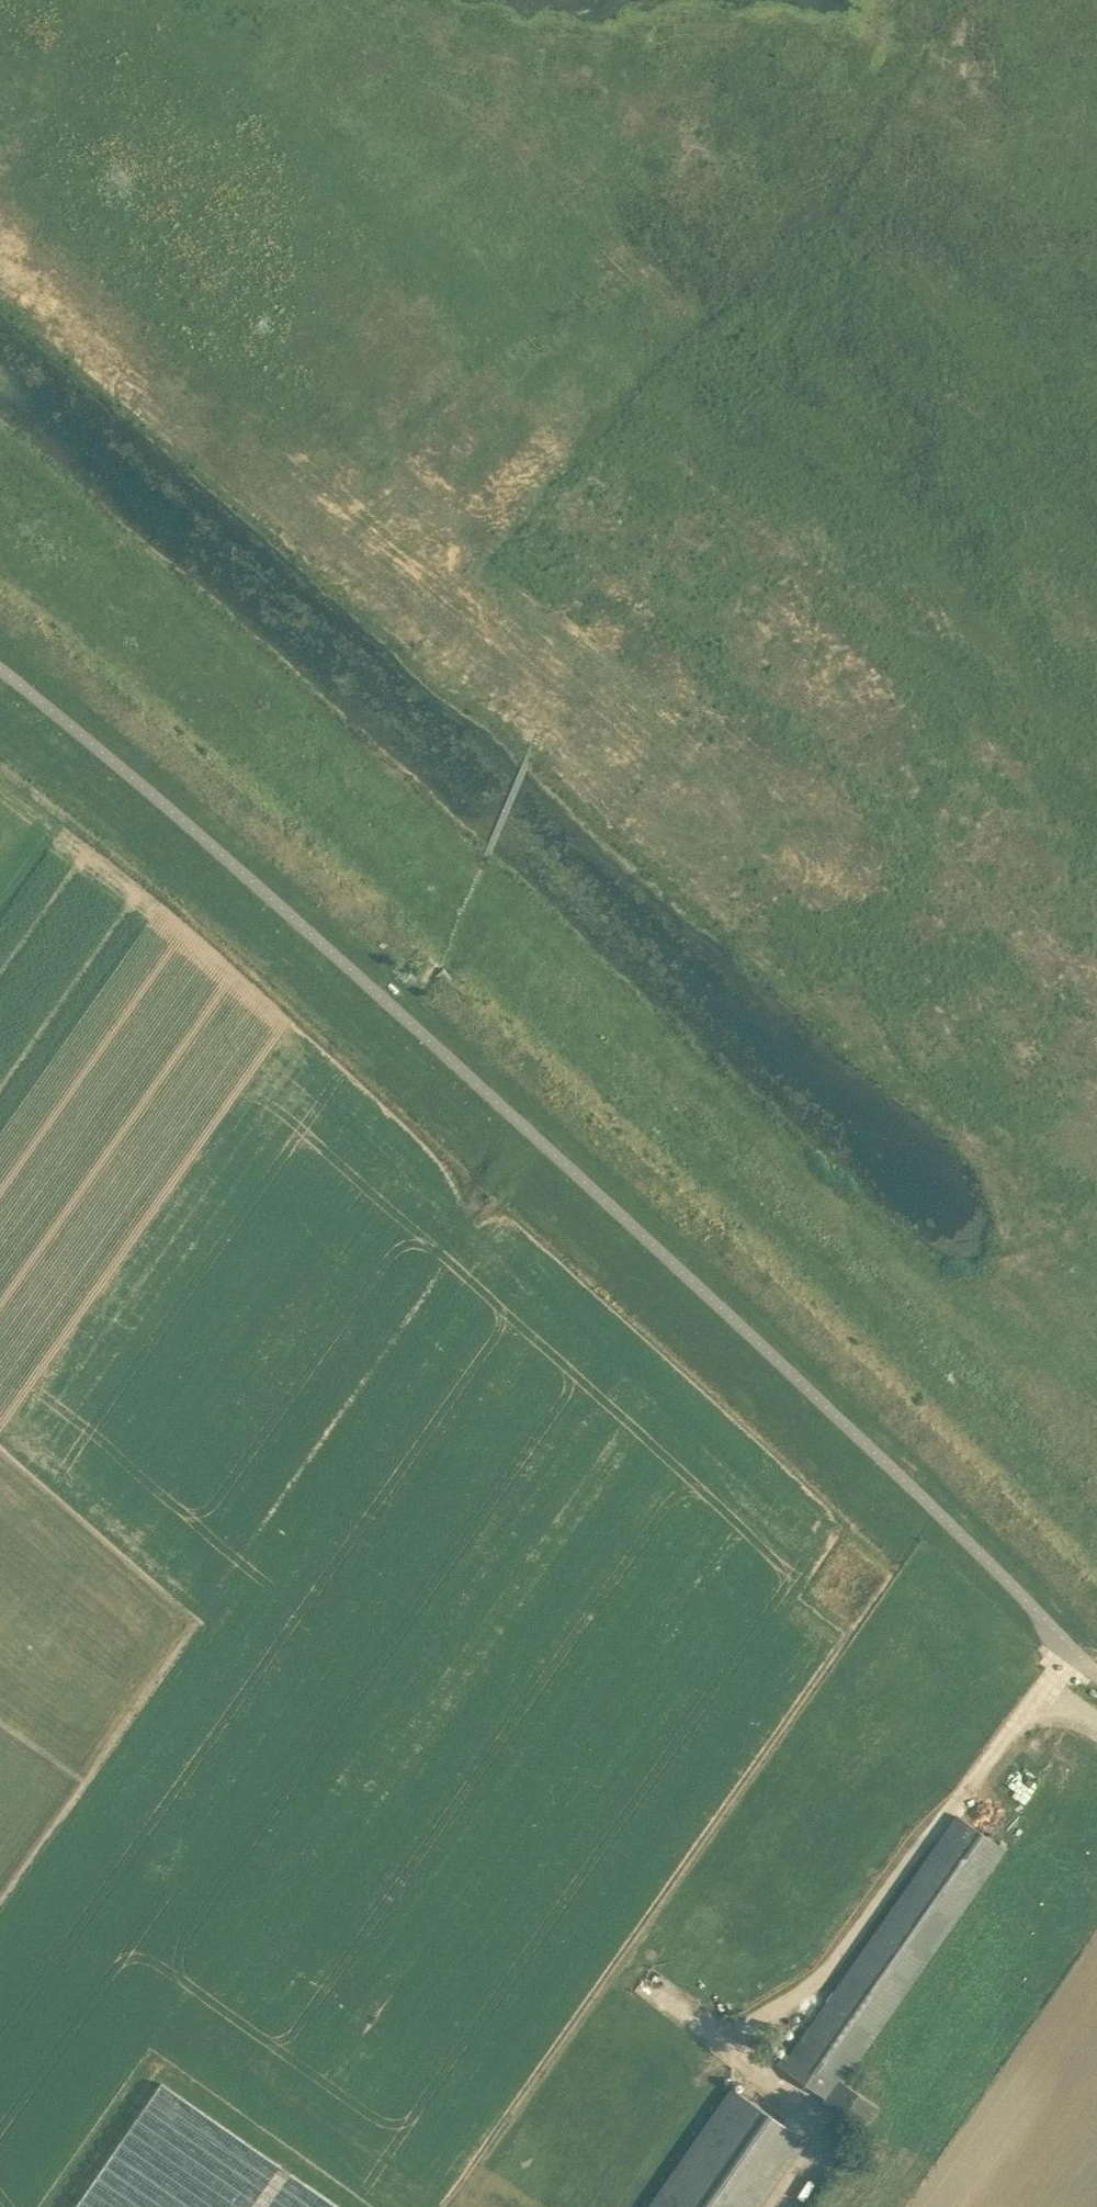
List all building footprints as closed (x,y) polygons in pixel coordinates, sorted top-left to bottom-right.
[(956,1814),(783,2064),(826,2095),(822,2101),(862,2129),(878,2105),(843,2081),(1005,1847),(956,1814)] [(160,2082),(72,2206),(337,2206),(160,2082)] [(808,2138),(733,2086),(649,2206),(760,2206),(808,2138)]
